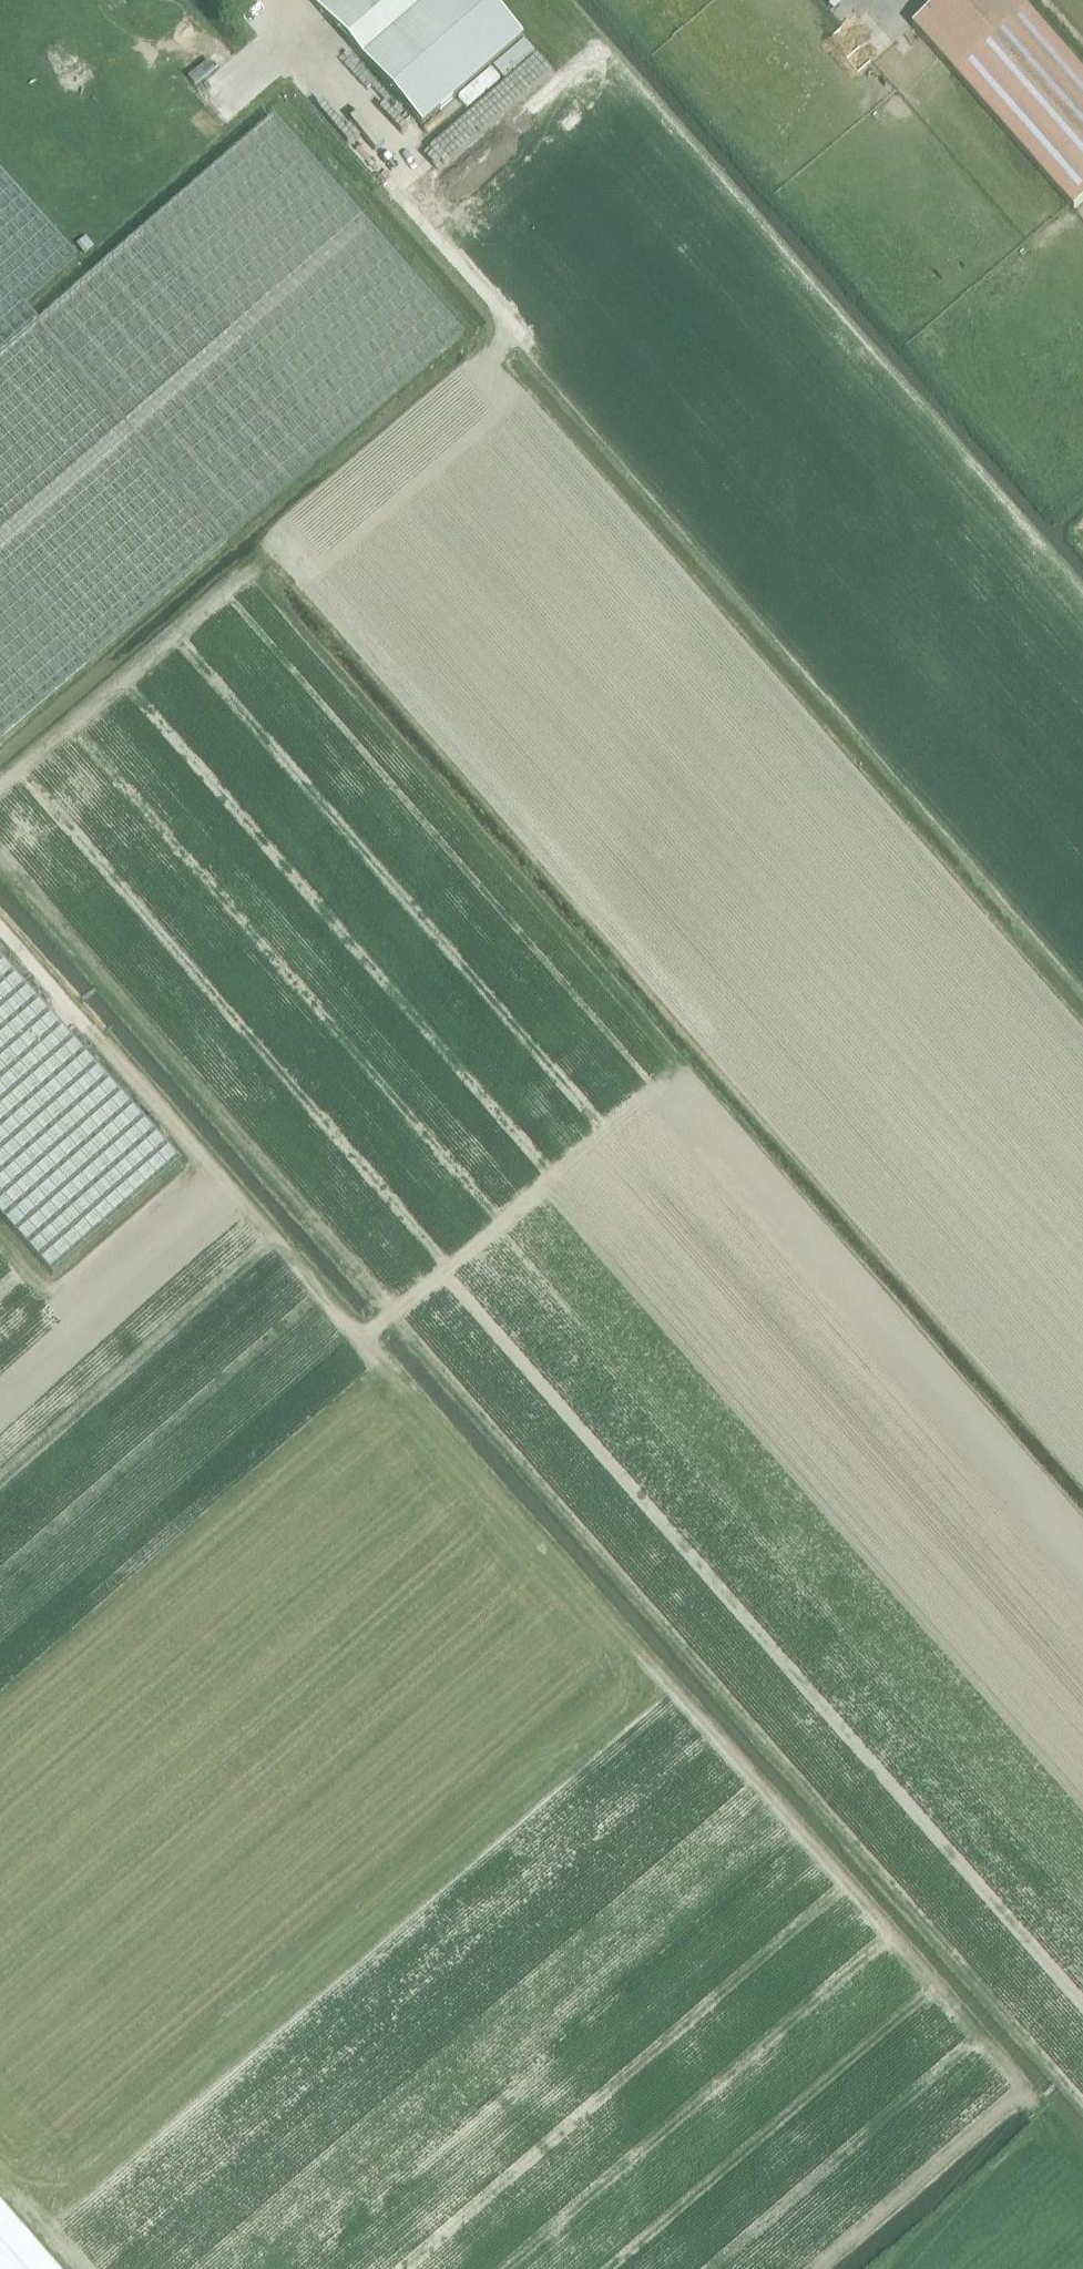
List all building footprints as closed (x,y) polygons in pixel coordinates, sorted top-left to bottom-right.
[(422,126),(522,39),(488,0),(312,0),(422,126)] [(1074,211),(1082,202),(1082,75),(1017,0),(941,0),(912,26),(1074,211)] [(463,335),(273,118),(39,322),(24,304),(77,257),(0,171),(0,737),(463,335)] [(86,237),(77,245),(85,255),(94,248),(86,237)] [(51,1268),(178,1155),(0,955),(0,1210),(51,1268)] [(46,2239),(28,2225),(0,2193),(0,2268),(72,2268),(46,2239)]
